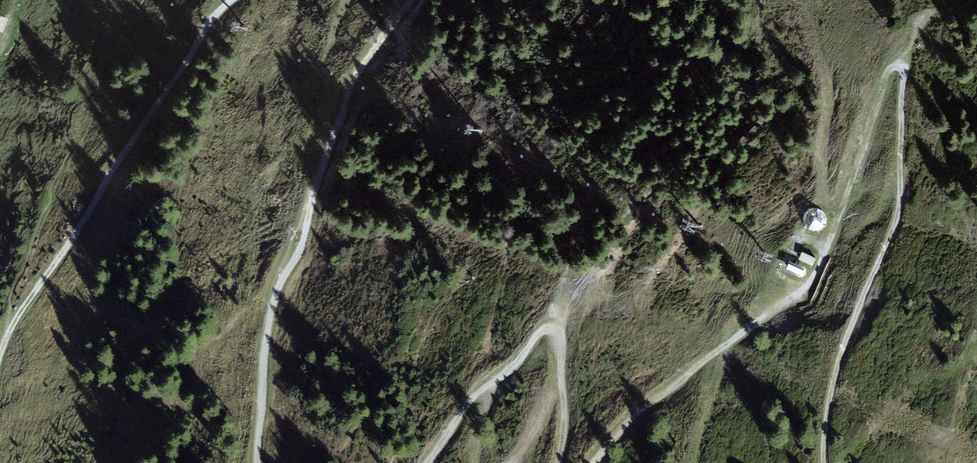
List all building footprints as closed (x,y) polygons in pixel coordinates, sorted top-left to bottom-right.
[(813,209),(810,211),(807,212),(805,214),(804,218),(804,221),(805,225),(806,227),(808,229),(812,231),(815,231),(820,231),(823,230),(825,226),(826,223),(826,218),(825,215),(823,211),(820,210),(817,209),(813,209)] [(814,257),(802,251),(800,257),(811,263),(814,257)] [(601,283),(595,279),(592,285),(598,288),(601,283)]
